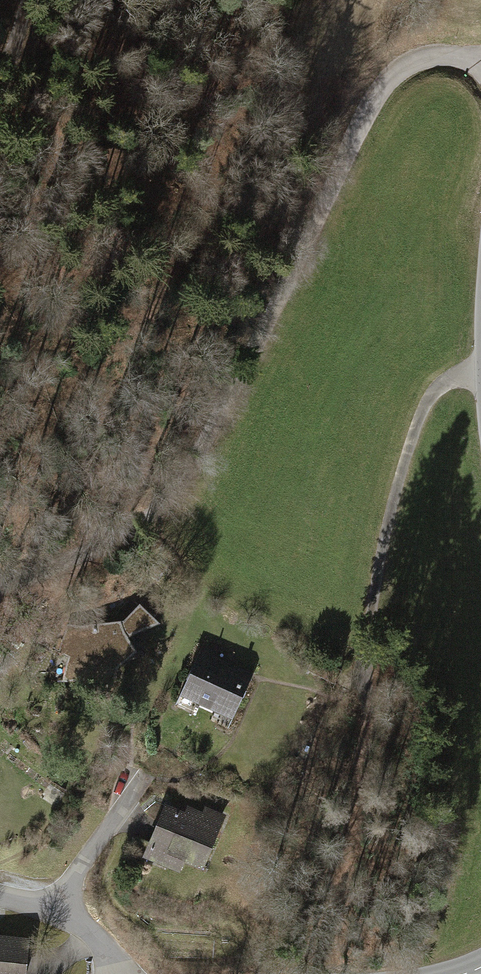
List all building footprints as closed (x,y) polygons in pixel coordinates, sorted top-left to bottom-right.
[(100,626),(70,625),(62,650),(74,665),(87,670),(126,667),(143,654),(167,623),(141,606),(127,622),(100,626)] [(259,678),(204,653),(184,697),(239,722),(259,678)] [(227,822),(171,802),(151,856),(182,867),(185,857),(211,866),(227,822)] [(0,932),(0,973),(35,973),(37,934),(0,932)]
